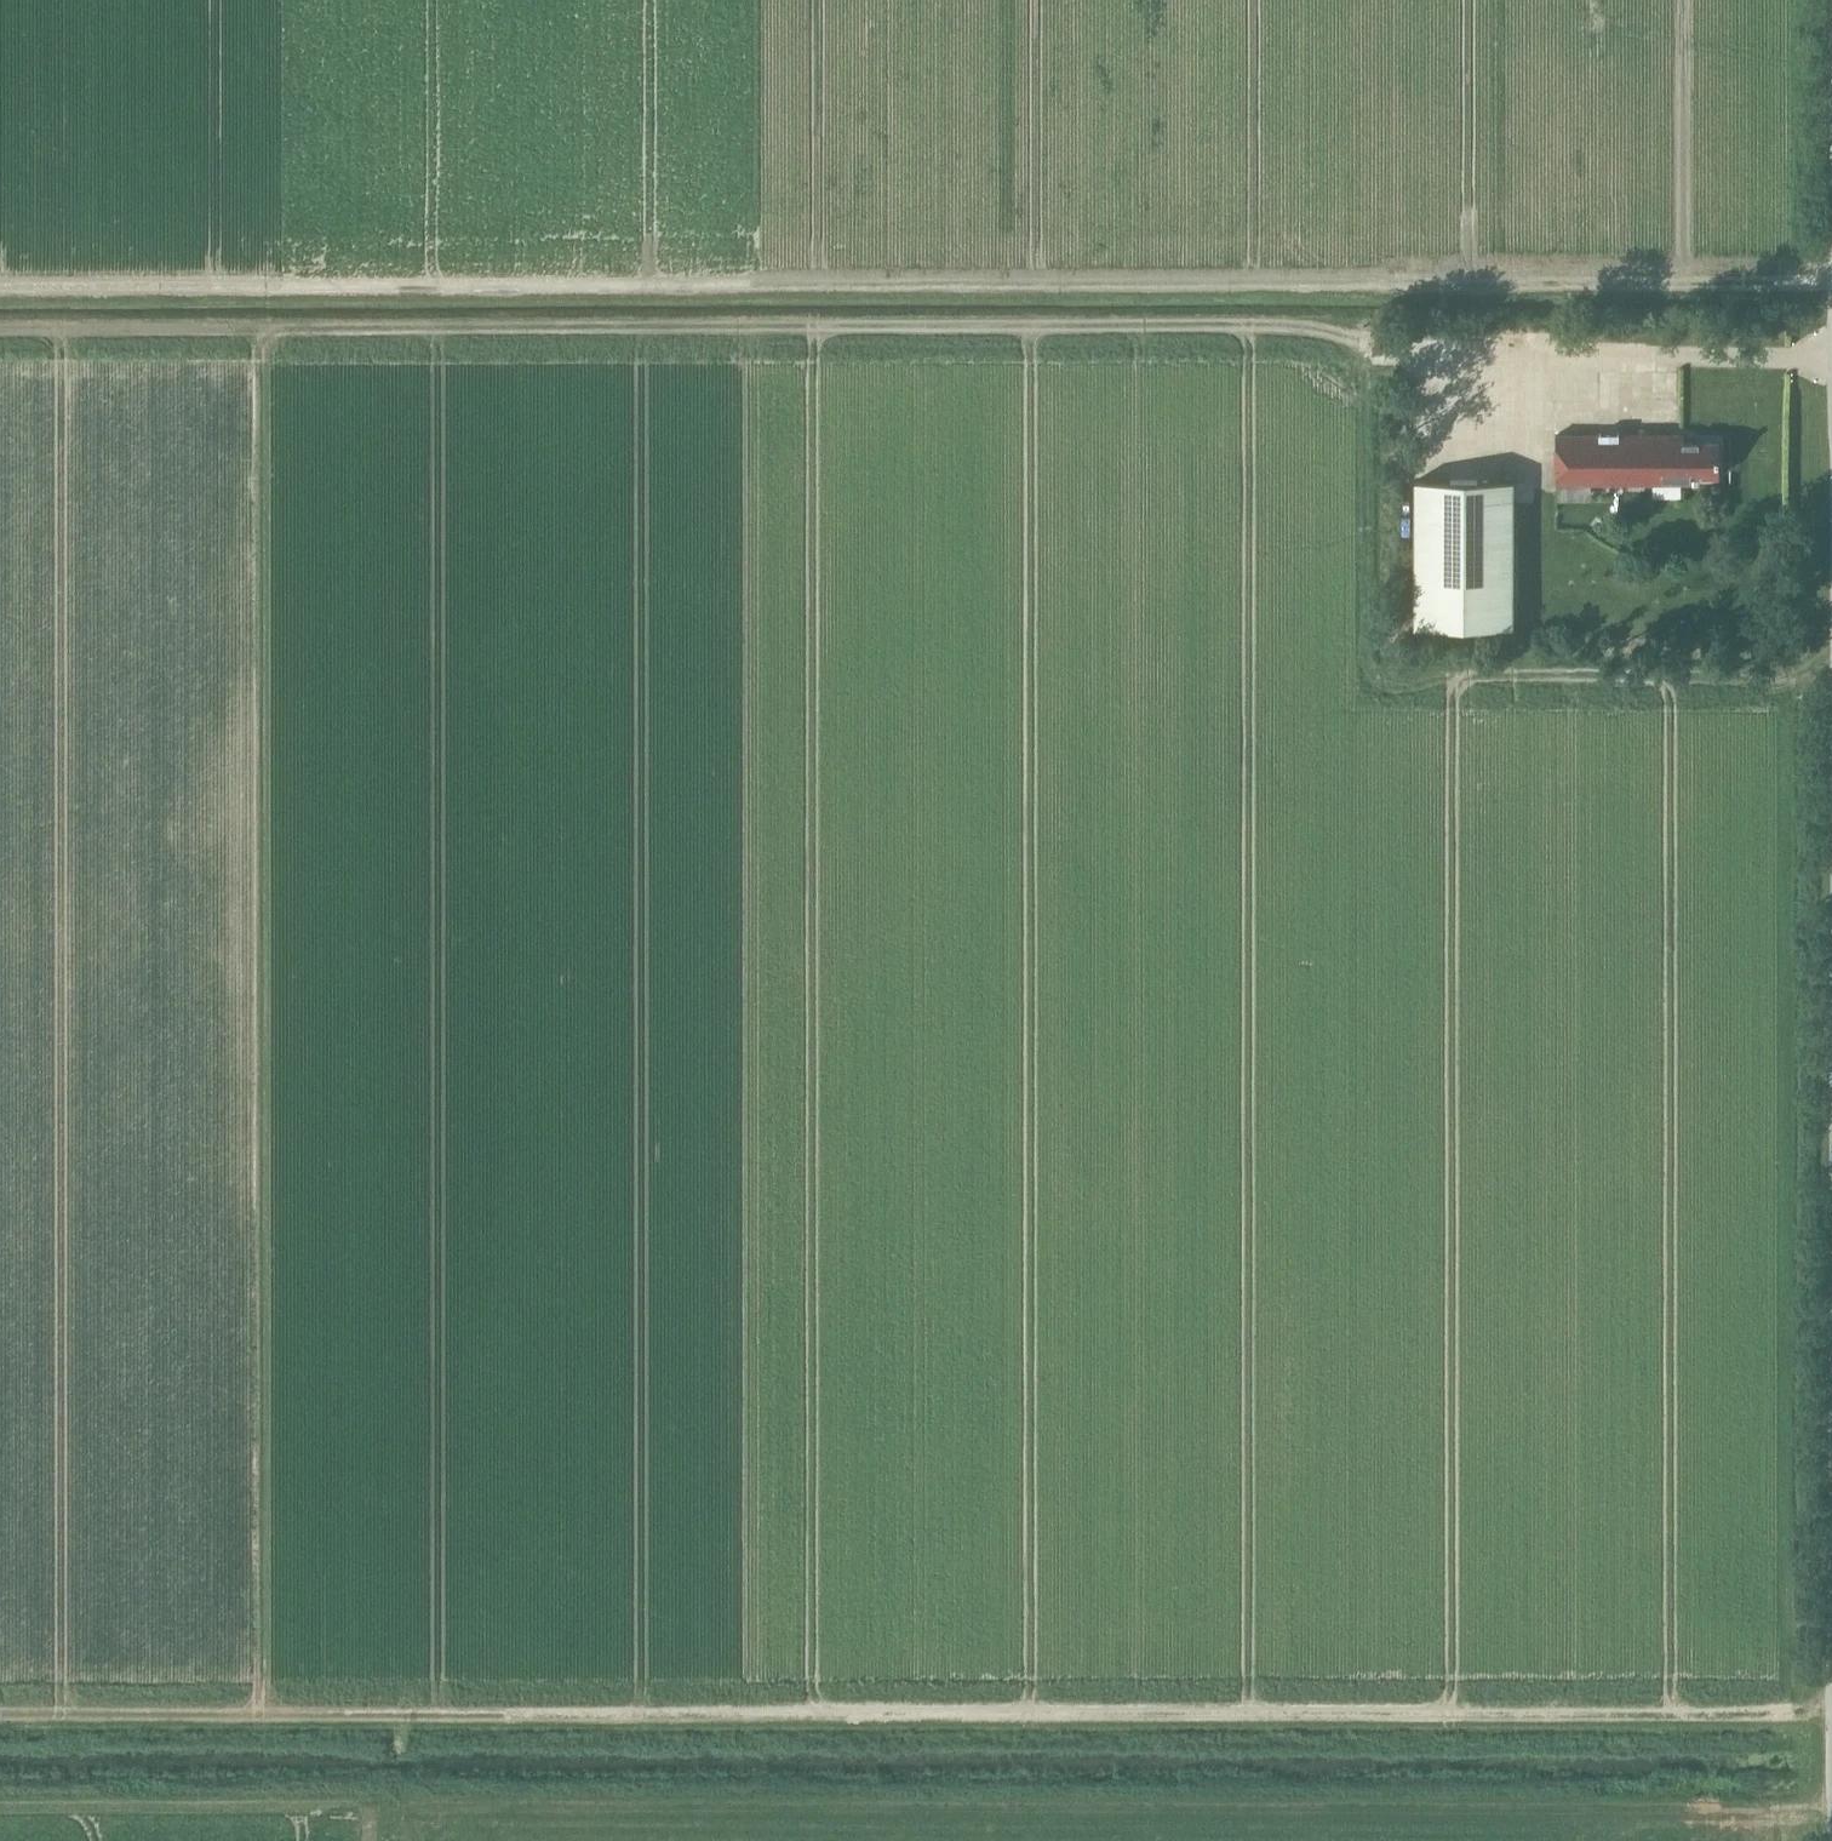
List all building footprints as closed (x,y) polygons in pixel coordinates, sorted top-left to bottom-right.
[(1717,475),(1717,440),(1683,440),(1683,433),(1555,433),(1555,482),(1693,482),(1693,475),(1717,475)] [(1413,626),(1512,626),(1512,480),(1413,480),(1413,626)]
